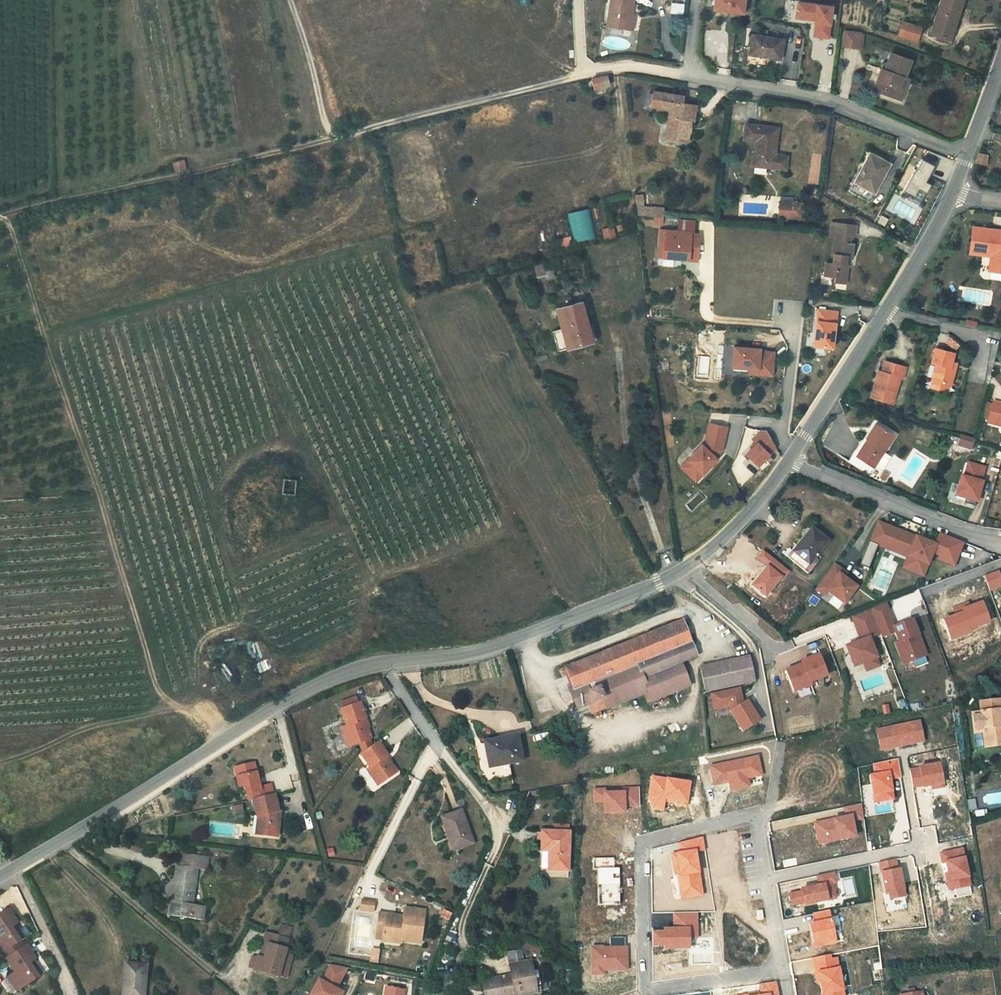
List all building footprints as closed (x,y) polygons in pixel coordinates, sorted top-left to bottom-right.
[(629,11),(633,11),(635,0),(610,0),(607,25),(627,29),(629,11)] [(741,14),(742,0),(713,0),(712,11),(741,14)] [(961,0),(939,0),(928,32),(945,38),(954,13),(956,14),(961,0)] [(826,38),(830,7),(795,3),(793,18),(809,20),(809,18),(812,18),(812,20),(811,23),(813,23),(811,36),(826,38)] [(639,12),(633,11),(629,11),(627,29),(636,30),(639,12)] [(897,33),(915,39),(919,27),(902,20),(897,33)] [(859,49),(861,34),(840,31),(838,46),(859,49)] [(777,59),(781,38),(750,33),(747,52),(777,59)] [(874,90),(893,97),(901,77),(908,58),(887,52),(879,73),(876,72),(872,81),(876,82),(874,90)] [(594,88),(609,85),(607,76),(592,78),(594,88)] [(907,79),(901,77),(893,97),(899,99),(907,79)] [(682,103),(683,96),(654,91),(651,106),(669,109),(668,117),(669,117),(666,138),(687,142),(690,120),(693,121),(696,105),(682,103)] [(746,126),(744,138),(757,139),(754,165),(783,168),(785,157),(774,155),(777,129),(746,126)] [(850,189),(870,200),(884,173),(880,172),(886,162),(869,153),(850,189)] [(975,163),(986,165),(989,154),(980,153),(975,163)] [(183,169),(180,157),(171,159),(173,171),(183,169)] [(933,166),(920,160),(903,192),(913,197),(917,189),(924,194),(929,185),(924,182),(933,166)] [(242,200),(251,197),(248,186),(239,189),(242,200)] [(649,194),(638,195),(638,205),(649,206),(649,194)] [(638,215),(663,216),(664,207),(649,206),(638,205),(638,215)] [(803,208),(791,206),(790,216),(802,218),(803,208)] [(587,209),(567,213),(574,243),(594,238),(587,209)] [(677,220),(676,231),(693,232),(694,221),(677,220)] [(834,280),(844,282),(847,264),(845,264),(846,255),(850,255),(853,241),(849,241),(850,236),(853,237),(855,224),(830,221),(828,234),(834,236),(831,253),(835,254),(833,263),(826,261),(823,273),(835,275),(834,280)] [(612,226),(601,228),(603,239),(614,236),(612,226)] [(676,231),(660,230),(659,247),(664,248),(663,258),(683,259),(683,256),(687,257),(687,259),(697,260),(699,233),(693,232),(676,231)] [(1000,272),(1000,233),(972,230),(970,256),(990,258),(989,271),(1000,272)] [(552,279),(552,271),(544,271),(543,266),(535,266),(536,280),(552,279)] [(581,304),(558,310),(563,329),(553,332),(558,351),(567,348),(597,340),(593,324),(587,325),(581,304)] [(835,312),(816,310),(812,346),(831,348),(835,312)] [(760,349),(733,347),(732,368),(753,369),(758,369),(758,374),(772,376),(774,352),(760,351),(760,349)] [(952,374),(948,372),(952,362),(954,353),(936,348),(932,361),(935,362),(930,380),(932,381),(949,386),(952,374)] [(873,382),(879,384),(875,399),(891,404),(899,378),(903,379),(906,367),(884,360),(881,372),(877,371),(873,382)] [(948,391),(949,386),(932,381),(931,387),(948,391)] [(869,397),(875,399),(879,384),(873,382),(869,397)] [(993,404),(988,422),(1000,425),(1000,406),(993,404)] [(710,422),(699,444),(686,459),(701,471),(713,456),(712,455),(718,448),(725,427),(710,422)] [(895,437),(877,425),(868,438),(872,441),(856,466),(870,474),(895,437)] [(766,431),(759,431),(751,439),(757,444),(746,455),(757,466),(775,447),(766,431)] [(974,439),(966,436),(964,446),(971,448),(974,439)] [(856,466),(872,441),(868,438),(865,437),(849,462),(856,466)] [(701,471),(686,459),(681,466),(696,478),(701,471)] [(968,463),(965,477),(963,476),(958,496),(968,498),(967,502),(978,505),(983,481),(981,481),(985,466),(968,463)] [(293,493),(294,478),(280,477),(280,492),(293,493)] [(909,572),(920,576),(929,553),(936,556),(935,559),(951,565),(960,542),(936,533),(932,545),(894,530),(873,522),(866,542),(875,545),(886,549),(887,544),(916,555),(909,572)] [(786,558),(802,570),(824,542),(809,530),(786,558)] [(875,545),(866,542),(857,565),(866,568),(875,545)] [(886,549),(904,556),(900,568),(909,572),(916,555),(887,544),(886,549)] [(828,566),(822,574),(830,581),(834,576),(838,579),(841,575),(828,566)] [(998,571),(986,575),(991,589),(1000,585),(1000,578),(998,571)] [(830,581),(822,574),(812,587),(821,593),(824,589),(841,602),(854,585),(841,575),(838,579),(834,576),(830,581)] [(953,607),(956,614),(945,618),(953,639),(973,632),(971,628),(990,621),(983,601),(969,606),(968,602),(953,607)] [(883,602),(867,608),(870,615),(886,609),(883,602)] [(848,615),(852,624),(871,617),(870,615),(867,608),(848,615)] [(886,609),(870,615),(871,617),(877,633),(879,637),(892,631),(896,641),(893,642),(898,656),(906,653),(909,660),(911,660),(922,655),(924,654),(910,618),(892,625),(886,609)] [(877,633),(871,617),(852,624),(858,640),(843,646),(852,666),(862,662),(874,657),(875,657),(867,637),(877,633)] [(696,655),(681,620),(561,669),(577,708),(587,705),(591,714),(637,696),(636,693),(644,691),(649,702),(690,684),(680,661),(696,655)] [(906,653),(898,656),(901,663),(909,660),(906,653)] [(922,655),(911,660),(913,666),(925,662),(922,655)] [(754,682),(749,656),(699,666),(704,692),(754,682)] [(797,667),(780,673),(788,694),(806,688),(805,685),(822,678),(814,657),(796,664),(797,667)] [(874,657),(862,662),(865,670),(877,665),(874,657)] [(740,700),(738,689),(709,695),(712,711),(727,708),(730,712),(729,713),(742,729),(758,717),(744,699),(738,704),(736,701),(740,700)] [(349,727),(346,728),(352,745),(358,743),(369,739),(371,738),(365,722),(368,721),(363,706),(360,707),(356,697),(339,704),(341,709),(339,709),(341,715),(344,714),(349,727)] [(999,725),(997,710),(1000,709),(999,698),(979,701),(980,711),(972,712),(974,733),(982,732),(983,741),(992,740),(994,747),(1000,746),(1000,732),(999,725)] [(924,740),(920,720),(878,729),(882,749),(924,740)] [(347,747),(352,745),(346,728),(340,730),(347,747)] [(521,762),(516,737),(484,743),(489,769),(521,762)] [(362,754),(372,747),(369,739),(358,743),(362,754)] [(984,748),(994,747),(992,740),(983,741),(984,748)] [(362,754),(371,767),(381,783),(396,773),(385,758),(388,756),(379,742),(372,747),(362,754)] [(715,784),(729,781),(731,790),(749,786),(747,778),(762,774),(758,756),(711,766),(715,784)] [(894,798),(891,778),(900,777),(898,759),(874,764),(875,774),(871,775),(875,801),(894,798)] [(944,786),(941,762),(920,765),(921,768),(912,769),(914,786),(931,784),(932,788),(944,786)] [(258,817),(257,835),(277,837),(280,817),(276,816),(275,812),(278,811),(271,784),(260,787),(254,764),(238,768),(240,775),(236,776),(239,786),(245,785),(249,800),(253,799),(258,817)] [(377,786),(381,783),(371,767),(366,771),(377,786)] [(649,797),(653,808),(664,810),(665,799),(687,803),(691,782),(652,776),(649,797)] [(606,789),(594,789),(594,801),(605,801),(605,813),(626,812),(626,806),(639,806),(638,788),(623,788),(623,791),(606,791),(606,789)] [(973,797),(966,798),(967,808),(974,807),(973,797)] [(857,836),(854,821),(863,819),(862,804),(845,808),(846,816),(815,822),(820,844),(857,836)] [(448,836),(453,834),(458,848),(473,842),(461,809),(440,817),(448,836)] [(568,834),(543,832),(542,852),(549,852),(548,869),(565,870),(568,834)] [(458,848),(453,834),(448,836),(453,850),(458,848)] [(696,851),(704,850),(702,837),(679,842),(681,852),(672,854),(675,874),(679,874),(683,898),(702,895),(696,851)] [(948,889),(956,888),(957,896),(972,893),(970,885),(971,885),(964,848),(941,853),(948,889)] [(176,900),(173,899),(171,913),(205,918),(207,904),(194,903),(199,868),(208,868),(209,854),(183,851),(181,864),(177,864),(175,881),(179,881),(176,900)] [(549,852),(542,852),(540,868),(548,869),(549,852)] [(619,868),(613,868),(613,857),(593,858),(593,869),(598,869),(599,904),(620,904),(619,868)] [(886,893),(890,892),(891,898),(906,895),(901,869),(898,869),(896,860),(880,863),(886,893)] [(803,891),(790,893),(793,905),(805,902),(806,905),(836,898),(833,884),(836,883),(834,873),(817,876),(819,884),(802,888),(803,891)] [(375,902),(362,900),(361,910),(373,911),(375,902)] [(397,916),(397,914),(382,912),(382,922),(385,923),(385,935),(404,937),(405,938),(424,940),(426,908),(408,907),(407,917),(397,916)] [(7,961),(27,948),(25,945),(22,947),(19,941),(23,938),(14,925),(15,924),(5,909),(0,912),(0,951),(7,961)] [(451,913),(444,909),(441,916),(448,919),(451,913)] [(814,913),(816,922),(810,923),(815,946),(835,942),(829,910),(814,913)] [(665,931),(653,931),(654,945),(665,945),(665,947),(690,947),(690,936),(698,935),(697,913),(674,913),(674,927),(665,927),(665,931)] [(259,957),(254,971),(277,978),(287,950),(290,941),(268,934),(265,943),(270,945),(265,959),(260,958),(259,957)] [(604,946),(592,947),(592,974),(604,973),(604,970),(627,969),(627,948),(625,948),(625,938),(610,938),(611,948),(604,948),(604,946)] [(265,943),(260,958),(265,959),(270,945),(265,943)] [(14,972),(10,974),(19,988),(40,974),(32,961),(34,959),(27,948),(7,961),(14,972)] [(379,949),(372,948),(370,962),(377,963),(379,949)] [(295,952),(287,950),(277,978),(285,980),(295,952)] [(831,959),(830,955),(813,958),(818,983),(821,983),(823,994),(845,994),(838,958),(831,959)] [(142,964),(122,962),(119,994),(139,994),(142,964)] [(334,963),(325,980),(321,978),(312,994),(340,994),(342,990),(339,987),(350,967),(334,963)] [(531,964),(511,966),(512,976),(483,980),(486,994),(532,994),(535,994),(531,964)] [(15,990),(19,988),(10,974),(6,976),(15,990)] [(776,982),(760,985),(761,994),(758,994),(778,994),(776,982)] [(406,990),(388,986),(386,994),(405,994),(406,990)]
